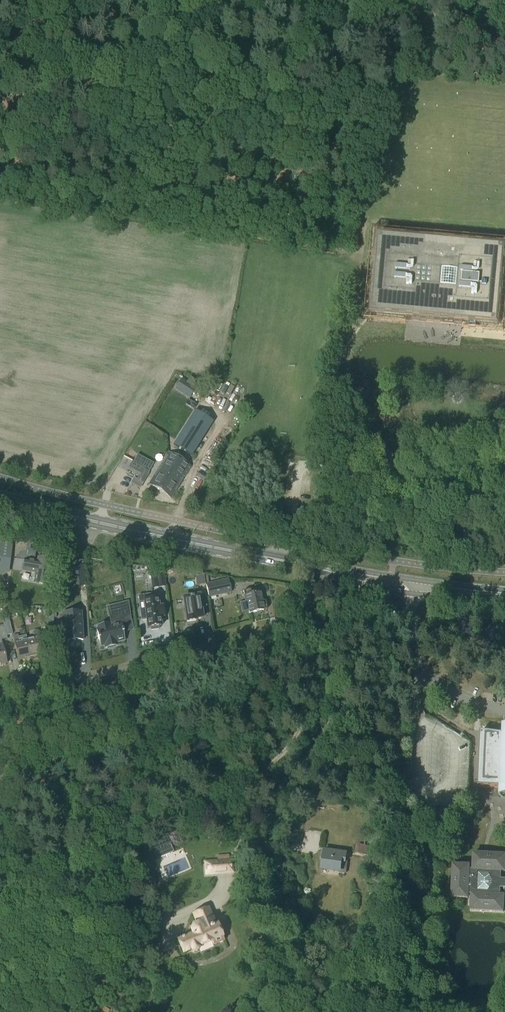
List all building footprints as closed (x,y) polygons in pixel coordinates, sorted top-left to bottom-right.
[(504,246),(378,235),(371,314),(498,325),(504,246)] [(195,411),(173,445),(182,451),(187,443),(196,449),(213,422),(195,411)] [(169,453),(149,484),(171,498),(176,491),(175,491),(183,479),(191,467),(169,453)] [(129,471),(137,476),(135,479),(134,478),(132,483),(140,488),(149,473),(142,469),(142,468),(133,463),(129,471)] [(199,471),(196,477),(203,482),(207,476),(199,471)] [(10,561),(12,545),(0,544),(0,559),(10,561)] [(25,560),(23,571),(35,574),(34,583),(48,586),(52,560),(47,559),(43,558),(38,558),(37,562),(25,560)] [(83,565),(71,566),(73,587),(85,586),(83,565)] [(164,572),(151,573),(152,588),(166,586),(164,572)] [(205,584),(204,575),(196,577),(197,585),(205,584)] [(209,597),(231,592),(228,580),(207,585),(209,597)] [(246,602),(240,604),(242,613),(250,611),(250,613),(257,612),(257,613),(262,612),(261,611),(264,610),(267,609),(265,601),(262,602),(260,593),(252,594),(251,590),(244,592),(246,602)] [(145,610),(140,611),(142,620),(147,620),(148,628),(151,628),(151,630),(159,629),(158,627),(161,626),(160,618),(164,617),(163,607),(159,607),(158,599),(152,599),(151,594),(143,595),(145,610)] [(200,595),(183,597),(187,622),(204,619),(202,608),(206,607),(205,595),(200,596),(200,595)] [(129,601),(117,604),(122,623),(131,621),(129,601)] [(62,615),(64,643),(83,642),(81,614),(62,615)] [(7,636),(13,634),(10,622),(4,623),(4,626),(7,636)] [(98,629),(97,630),(101,647),(105,646),(105,649),(117,646),(116,643),(125,641),(120,624),(112,626),(109,626),(109,624),(98,627),(98,629)] [(31,658),(43,655),(38,631),(33,632),(35,639),(27,641),(31,658)] [(18,661),(31,658),(27,641),(26,636),(18,638),(18,635),(13,636),(18,661)] [(502,724),(502,733),(481,733),(478,788),(500,789),(499,798),(504,797),(504,725),(502,724)] [(367,855),(368,846),(356,844),(355,853),(367,855)] [(170,845),(153,852),(157,859),(173,852),(170,845)] [(345,863),(347,854),(322,850),(321,857),(324,858),(322,867),(341,870),(342,862),(345,863)] [(272,870),(285,868),(282,853),(269,855),(272,870)] [(474,854),(473,870),(470,870),(470,866),(453,865),(452,897),(468,898),(468,894),(472,894),(471,910),(504,912),(504,895),(500,895),(502,872),(504,872),(504,855),(474,854)] [(230,859),(229,855),(217,856),(217,860),(204,861),(205,876),(235,873),(233,859),(230,859)] [(215,925),(208,909),(194,915),(197,924),(193,926),(191,931),(193,935),(178,941),(183,954),(192,950),(192,951),(194,952),(198,951),(199,949),(198,947),(212,942),(214,946),(224,942),(222,938),(222,937),(217,924),(215,925)]
